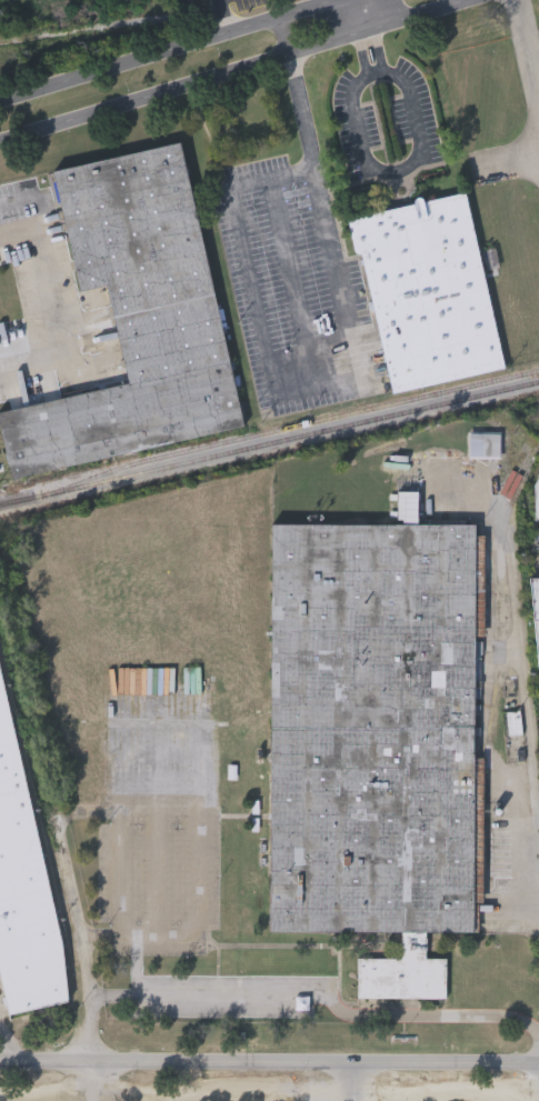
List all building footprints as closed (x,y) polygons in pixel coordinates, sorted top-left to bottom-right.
[(11,476),(0,421),(0,410),(127,386),(108,286),(77,291),(53,168),(184,143),(240,431),(11,476)] [(503,370),(388,392),(353,216),(468,192),(503,370)] [(470,456),(470,433),(501,433),(501,456),(470,456)] [(426,931),(426,960),(448,960),(448,1001),(358,1001),(358,960),(401,960),(401,931),(271,931),(272,524),(475,524),(475,758),(485,758),(483,932),(426,931)] [(3,1018),(0,1001),(0,660),(69,1004),(3,1018)]
